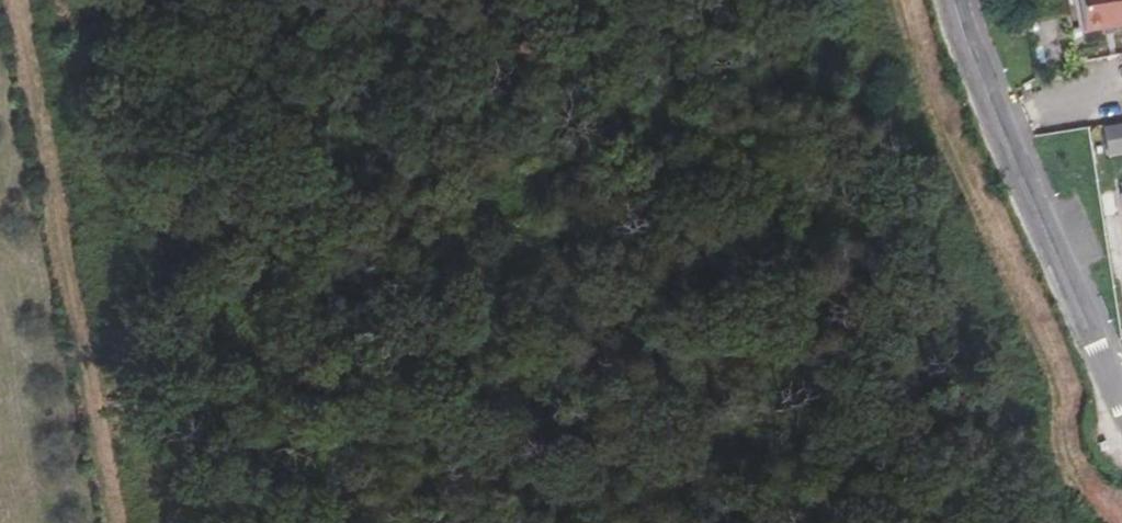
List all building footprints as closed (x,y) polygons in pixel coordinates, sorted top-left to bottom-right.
[(1085,31),(1121,25),(1121,0),(1080,0),(1085,31)] [(1104,218),(1121,214),(1116,189),(1101,193),(1104,218)]
